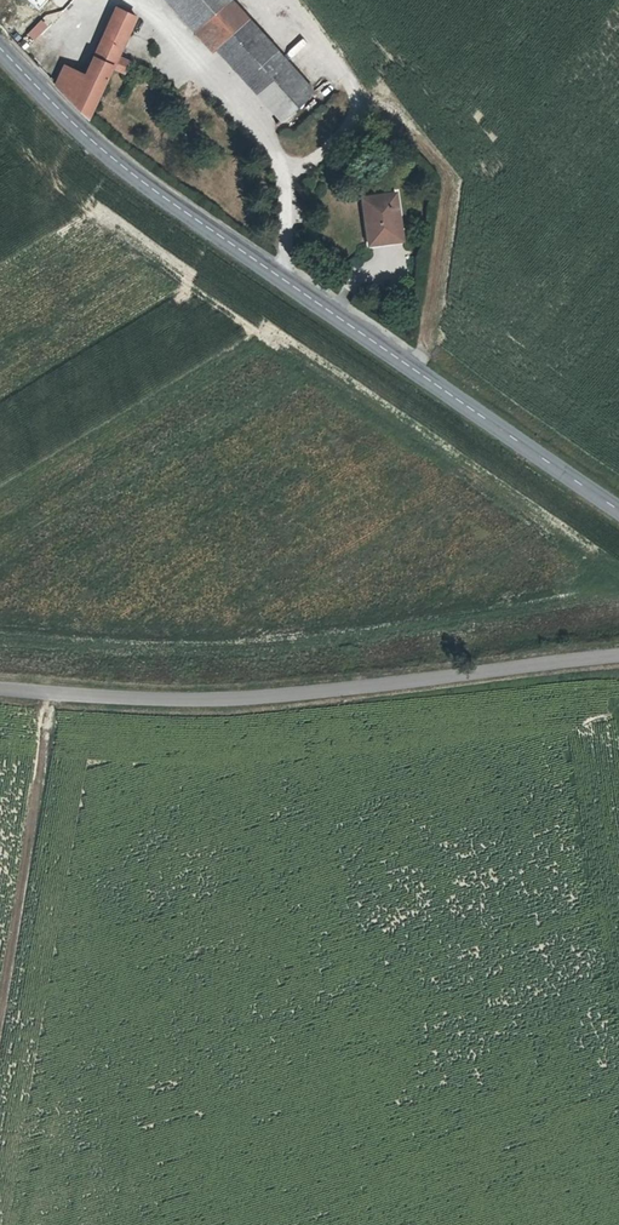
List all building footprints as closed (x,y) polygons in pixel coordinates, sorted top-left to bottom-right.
[(216,46),(248,18),(231,0),(166,0),(194,32),(200,28),(216,46)] [(98,48),(85,74),(73,101),(88,117),(97,99),(113,67),(124,71),(128,61),(121,57),(123,53),(120,52),(137,16),(117,7),(98,48)] [(248,18),(216,46),(282,119),(314,92),(248,18)] [(151,36),(146,49),(165,58),(170,45),(151,36)] [(146,49),(142,57),(146,59),(161,66),(165,58),(146,49)] [(140,73),(146,59),(142,57),(136,71),(140,73)] [(155,79),(161,66),(146,59),(140,73),(155,79)] [(73,101),(85,74),(65,64),(56,83),(73,101)] [(363,197),(369,238),(388,236),(389,240),(402,238),(395,193),(363,197)]
